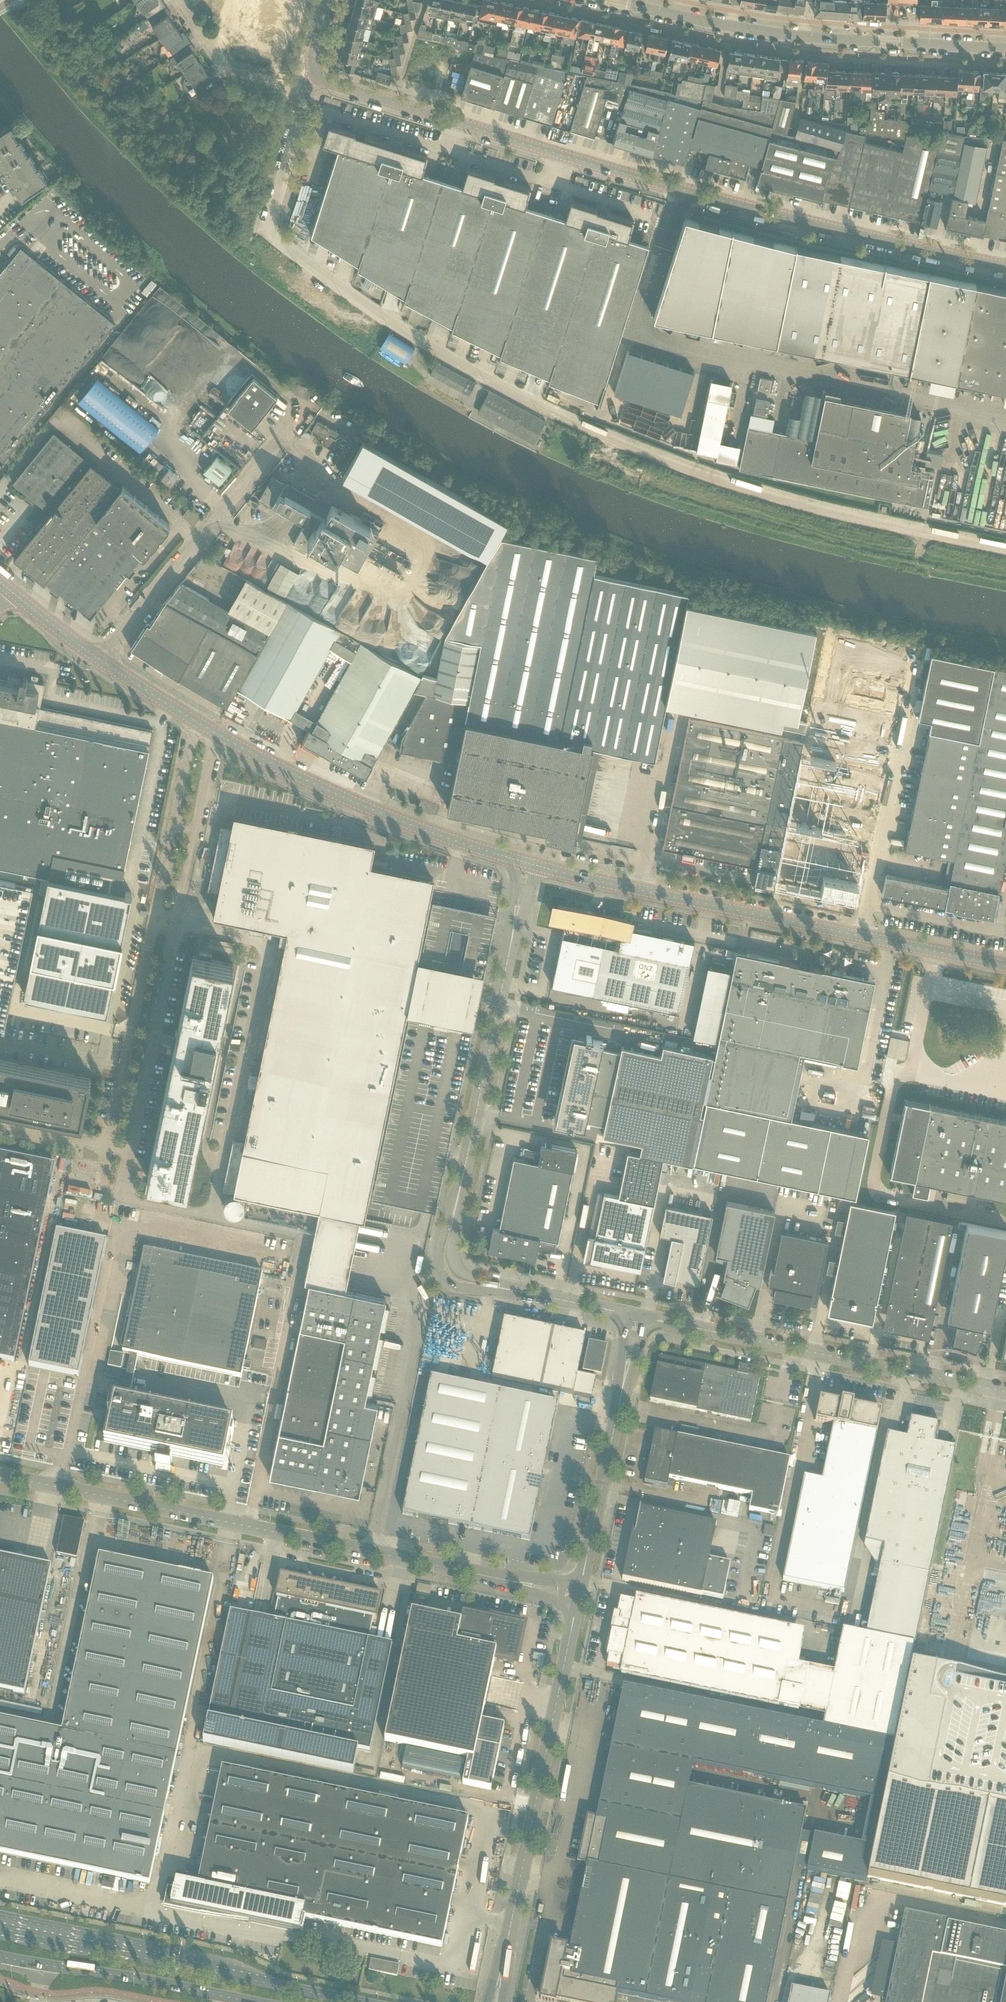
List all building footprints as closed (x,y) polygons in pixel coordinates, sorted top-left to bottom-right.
[(135,1),(143,13),(146,10),(150,16),(165,6),(161,0),(160,0),(158,2),(157,0),(136,0),(135,1)] [(240,22),(273,30),(281,0),(245,0),(240,22)] [(438,13),(441,0),(427,0),(425,10),(431,12),(430,15),(436,17),(437,13),(438,13)] [(436,17),(448,19),(449,15),(450,16),(450,15),(450,12),(453,0),(441,0),(438,13),(437,13),(436,17)] [(448,19),(460,22),(460,21),(461,18),(465,2),(454,0),(453,0),(450,12),(450,15),(450,16),(449,15),(448,19)] [(490,23),(495,1),(492,0),(484,0),(479,20),(490,23)] [(764,8),(776,9),(777,0),(766,0),(764,8)] [(777,9),(786,11),(793,12),(795,0),(778,0),(777,9)] [(793,12),(804,13),(805,3),(805,0),(795,0),(793,12)] [(814,14),(825,15),(826,0),(815,0),(815,4),(814,14)] [(825,15),(837,16),(838,0),(826,0),(825,15)] [(850,17),(851,0),(838,0),(837,16),(850,17)] [(850,17),(861,18),(862,0),(851,0),(850,17)] [(863,18),(875,19),(875,0),(864,0),(864,8),(863,18)] [(875,19),(886,19),(886,9),(887,1),(881,1),(881,0),(875,0),(875,19)] [(930,21),(931,0),(926,0),(926,4),(920,3),(919,21),(930,21)] [(941,22),(942,4),(937,4),(937,0),(931,0),(930,21),(941,22)] [(941,22),(952,22),(953,0),(942,0),(942,4),(941,22)] [(952,22),(964,23),(964,15),(966,15),(966,13),(967,6),(965,6),(964,6),(965,0),(953,0),(952,22)] [(964,23),(966,23),(977,24),(978,0),(972,0),(972,6),(967,6),(966,13),(966,15),(964,15),(964,23)] [(977,24),(988,24),(989,7),(989,1),(984,0),(978,0),(977,24)] [(999,25),(1000,0),(992,0),(992,1),(995,2),(994,7),(989,7),(988,24),(999,25)] [(356,1),(353,12),(368,16),(374,18),(377,6),(356,1)] [(406,2),(409,12),(410,20),(416,18),(415,12),(414,8),(412,1),(406,2)] [(414,8),(415,12),(419,11),(421,2),(412,1),(414,8)] [(498,20),(503,21),(507,3),(495,1),(490,23),(497,24),(498,20)] [(461,18),(460,21),(465,22),(466,19),(466,17),(473,18),(473,16),(474,15),(476,5),(465,2),(461,18)] [(508,27),(514,28),(519,6),(507,3),(503,21),(509,22),(508,27)] [(514,28),(513,31),(525,33),(526,26),(528,18),(530,8),(519,6),(514,28)] [(151,18),(149,20),(152,25),(160,36),(161,36),(175,26),(167,15),(170,13),(166,8),(158,14),(153,17),(151,18)] [(530,19),(528,26),(534,28),(533,32),(539,33),(544,11),(532,9),(530,19)] [(544,11),(539,33),(550,36),(551,31),(555,14),(544,11)] [(353,12),(349,24),(365,28),(367,23),(364,22),(366,16),(368,17),(368,16),(353,12)] [(403,13),(405,24),(407,31),(413,30),(410,20),(409,12),(403,13)] [(551,31),(550,36),(561,38),(566,16),(555,14),(551,31)] [(561,38),(561,41),(573,44),(575,36),(576,29),(578,19),(566,16),(561,38)] [(581,47),(587,48),(592,22),(580,19),(577,35),(583,36),(581,47)] [(595,39),(600,40),(604,24),(592,22),(587,48),(592,50),(595,39)] [(349,24),(346,35),(358,38),(362,40),(368,41),(371,30),(365,28),(349,24)] [(399,25),(401,35),(403,43),(409,42),(407,31),(405,24),(399,25)] [(604,53),(609,54),(615,27),(604,24),(600,40),(600,41),(606,42),(604,53)] [(420,25),(417,36),(432,39),(433,34),(433,33),(425,31),(426,26),(420,25)] [(161,36),(160,36),(172,53),(174,52),(181,47),(189,41),(185,35),(182,37),(175,26),(161,36)] [(627,29),(615,27),(609,54),(615,55),(617,44),(623,46),(627,29)] [(625,46),(625,48),(631,49),(631,48),(639,49),(641,43),(643,33),(635,32),(635,31),(629,30),(627,39),(625,46)] [(649,59),(653,60),(658,36),(649,34),(645,50),(650,51),(649,59)] [(346,35),(343,47),(359,51),(360,46),(362,40),(346,35)] [(396,36),(398,47),(399,54),(405,53),(403,43),(401,35),(396,36)] [(445,35),(443,42),(455,44),(457,38),(445,35)] [(658,36),(653,60),(658,61),(660,53),(665,54),(668,38),(658,36)] [(672,39),(666,67),(685,71),(687,59),(691,43),(684,41),(684,42),(672,39)] [(468,43),(466,50),(474,52),(484,54),(485,51),(486,45),(487,43),(480,41),(474,44),(474,45),(468,43)] [(171,59),(170,62),(171,63),(175,63),(177,62),(178,63),(178,64),(184,73),(200,62),(192,51),(195,49),(191,43),(182,49),(176,54),(177,55),(171,59)] [(700,45),(691,43),(687,59),(692,60),(690,69),(695,70),(700,45)] [(700,45),(696,61),(703,62),(700,74),(705,75),(705,72),(711,47),(702,45),(700,45)] [(529,46),(528,52),(536,54),(537,48),(529,46)] [(343,47),(340,59),(349,61),(346,71),(353,73),(355,63),(357,58),(358,52),(359,51),(343,47)] [(392,48),(394,58),(396,66),(402,64),(399,54),(398,47),(392,48)] [(711,47),(705,72),(710,73),(712,64),(717,65),(718,59),(720,49),(711,47)] [(498,48),(497,55),(506,57),(508,51),(508,50),(498,48)] [(506,57),(519,60),(520,54),(508,51),(506,57)] [(726,72),(740,74),(743,53),(729,51),(726,72)] [(504,74),(508,59),(493,56),(484,54),(474,52),(461,97),(494,107),(504,74)] [(740,74),(752,76),(755,55),(743,53),(740,74)] [(752,76),(765,77),(768,56),(755,55),(752,76)] [(765,77),(765,78),(777,80),(777,78),(778,68),(780,58),(768,56),(765,77)] [(383,58),(382,64),(389,62),(392,76),(392,77),(398,75),(396,66),(394,58),(388,59),(383,58)] [(532,82),(537,65),(532,64),(509,59),(508,59),(504,74),(494,107),(522,116),(532,82)] [(788,69),(786,84),(798,85),(799,78),(800,71),(801,61),(789,59),(788,69)] [(809,83),(815,83),(816,62),(806,61),(804,79),(809,79),(809,83)] [(200,62),(184,73),(192,84),(195,82),(199,87),(214,77),(210,72),(207,73),(200,62)] [(584,62),(581,72),(593,74),(594,69),(595,65),(584,62)] [(814,90),(814,91),(824,92),(824,88),(824,87),(825,88),(825,80),(826,81),(827,70),(828,70),(828,63),(816,62),(815,83),(814,90)] [(454,73),(461,75),(464,66),(457,63),(454,73)] [(138,64),(133,68),(140,77),(145,72),(138,64)] [(551,124),(567,71),(543,66),(538,65),(537,65),(532,82),(522,116),(551,124)] [(606,71),(604,77),(616,79),(618,70),(606,68),(606,71)] [(594,69),(593,74),(604,77),(606,71),(594,69)] [(651,69),(649,74),(661,77),(663,72),(651,69)] [(824,92),(824,98),(835,99),(836,88),(837,71),(828,70),(827,70),(826,81),(825,80),(825,88),(824,87),(824,88),(824,92)] [(957,77),(957,87),(962,88),(962,92),(967,92),(969,71),(957,70),(957,77)] [(835,99),(840,99),(841,99),(841,88),(848,89),(849,80),(849,71),(837,71),(836,88),(835,99)] [(860,100),(862,72),(852,71),(851,80),(849,80),(848,89),(855,89),(855,100),(860,100)] [(980,71),(969,71),(967,92),(973,92),(973,89),(979,89),(980,71)] [(377,72),(375,80),(389,84),(392,77),(392,76),(377,72)] [(871,94),(872,72),(862,72),(860,100),(866,100),(866,90),(871,90),(871,92),(871,94)] [(872,72),(871,94),(878,94),(877,99),(878,99),(877,108),(877,110),(884,110),(886,110),(887,100),(890,100),(890,99),(901,100),(902,91),(900,91),(901,74),(901,73),(899,73),(898,72),(894,72),(892,73),(885,73),(872,72)] [(981,85),(980,100),(987,100),(988,94),(993,95),(993,89),(994,89),(995,72),(984,72),(983,85),(981,85)] [(994,89),(999,90),(998,101),(1005,101),(1005,92),(1005,87),(1005,73),(995,72),(994,89)] [(619,73),(618,81),(631,84),(633,76),(619,73)] [(914,75),(901,74),(900,91),(902,91),(901,100),(901,102),(905,102),(907,102),(907,92),(913,92),(914,75)] [(627,95),(631,84),(587,75),(584,85),(570,130),(595,137),(604,105),(622,111),(627,95)] [(924,75),(914,75),(913,92),(918,92),(917,102),(923,103),(924,75)] [(924,75),(923,103),(929,103),(929,98),(934,99),(935,76),(924,75)] [(934,99),(934,101),(939,101),(939,104),(945,104),(946,76),(935,76),(934,99)] [(957,77),(946,76),(945,104),(950,104),(950,94),(956,94),(957,87),(957,77)] [(681,82),(678,94),(690,96),(712,101),(715,86),(702,83),(693,81),(687,80),(681,79),(681,82)] [(673,81),(671,92),(678,94),(681,82),(673,81)] [(652,155),(671,92),(631,84),(627,95),(622,111),(613,143),(652,155)] [(736,98),(737,91),(737,86),(725,85),(724,97),(736,98)] [(737,91),(736,98),(744,99),(748,100),(749,94),(749,93),(737,91)] [(700,107),(702,99),(690,96),(678,94),(671,92),(652,155),(670,160),(671,158),(683,161),(682,163),(685,164),(690,147),(700,107)] [(762,96),(749,94),(748,100),(744,99),(742,108),(760,110),(762,96)] [(768,97),(762,96),(760,110),(776,112),(779,99),(768,97)] [(822,200),(822,199),(827,173),(840,149),(849,131),(845,131),(802,118),(797,136),(787,134),(796,101),(780,98),(776,113),(772,127),(761,167),(757,184),(822,200)] [(750,163),(761,167),(772,127),(776,113),(721,105),(703,99),(702,99),(700,107),(690,147),(709,152),(730,158),(725,174),(746,180),(746,179),(743,178),(744,172),(748,172),(750,163)] [(870,126),(869,132),(905,138),(906,134),(908,125),(905,120),(883,119),(884,110),(877,110),(877,108),(871,108),(870,126)] [(943,128),(951,130),(952,121),(944,121),(944,122),(943,128)] [(3,168),(1,170),(4,175),(6,173),(12,182),(10,183),(14,188),(16,187),(23,197),(47,180),(40,170),(43,168),(40,164),(40,163),(37,165),(31,156),(34,155),(33,154),(31,151),(30,150),(28,151),(22,143),(24,141),(24,140),(21,137),(21,136),(18,138),(12,129),(15,127),(14,127),(11,122),(0,130),(0,164),(3,168)] [(337,151),(335,158),(311,235),(358,264),(355,273),(356,274),(358,269),(404,297),(402,305),(403,305),(405,300),(452,326),(449,334),(450,334),(452,329),(500,353),(497,361),(499,361),(500,356),(549,377),(546,386),(547,386),(549,381),(598,400),(595,409),(596,410),(601,395),(604,385),(648,245),(628,239),(634,221),(607,212),(606,213),(571,202),(569,210),(568,210),(565,219),(525,206),(531,188),(504,180),(503,181),(468,170),(466,178),(465,177),(462,186),(422,174),(428,156),(400,147),(400,149),(391,146),(391,145),(364,136),(364,137),(329,126),(324,143),(328,144),(328,145),(338,149),(337,151)] [(970,126),(967,133),(977,134),(978,127),(970,126)] [(822,199),(849,205),(864,143),(865,135),(862,134),(849,131),(840,149),(827,173),(822,199)] [(942,191),(952,194),(963,141),(964,135),(942,131),(941,138),(921,222),(936,225),(942,199),(941,198),(942,191)] [(892,149),(878,212),(921,222),(941,138),(940,138),(939,142),(906,134),(905,138),(902,152),(892,149)] [(1002,139),(986,220),(985,220),(982,235),(982,236),(983,235),(984,236),(984,234),(1005,238),(1005,139),(1002,139)] [(945,228),(982,235),(985,220),(964,215),(968,200),(975,201),(986,147),(963,141),(952,194),(945,228)] [(849,205),(878,212),(892,149),(864,143),(849,205)] [(714,171),(725,174),(730,158),(709,152),(705,167),(714,169),(714,171)] [(257,212),(255,235),(262,236),(265,212),(257,212)] [(731,225),(684,213),(652,312),(710,324),(731,225)] [(795,241),(731,225),(710,324),(775,338),(795,241)] [(930,269),(795,241),(775,338),(909,366),(930,269)] [(2,464),(1,463),(114,324),(21,248),(0,274),(0,466),(2,464)] [(909,371),(1005,391),(1005,290),(929,275),(929,274),(929,273),(929,275),(909,371)] [(389,333),(380,348),(405,363),(415,348),(389,333)] [(692,370),(626,349),(613,391),(678,412),(692,370)] [(430,374),(461,391),(468,379),(436,362),(430,374)] [(228,409),(252,428),(277,397),(254,377),(228,409)] [(731,381),(710,377),(694,448),(716,452),(719,438),(731,381)] [(97,378),(78,401),(140,451),(159,428),(97,378)] [(497,421),(496,424),(533,444),(545,421),(489,391),(478,411),(497,421)] [(748,425),(739,468),(927,507),(929,497),(934,471),(926,469),(919,468),(912,466),(910,466),(914,445),(904,442),(910,413),(852,402),(839,399),(840,394),(825,391),(824,396),(815,439),(785,433),(771,430),(748,425)] [(789,412),(785,433),(815,439),(824,396),(805,392),(800,415),(789,412)] [(756,399),(753,410),(767,413),(769,402),(756,399)] [(626,413),(621,426),(680,449),(685,436),(626,413)] [(750,415),(748,425),(771,430),(773,419),(750,415)] [(333,465),(342,470),(343,470),(358,444),(317,420),(310,432),(319,436),(317,440),(321,443),(340,454),(333,465)] [(39,526),(38,528),(13,558),(44,583),(46,582),(90,619),(141,556),(143,557),(170,525),(122,486),(121,487),(53,432),(12,482),(50,513),(49,515),(43,510),(33,522),(39,526)] [(358,444),(343,470),(488,552),(509,517),(362,434),(358,444)] [(739,442),(719,438),(716,452),(715,457),(735,462),(739,442)] [(943,452),(927,449),(924,463),(940,466),(943,452)] [(217,455),(203,472),(219,485),(233,468),(217,455)] [(169,468),(161,477),(170,485),(178,476),(169,468)] [(258,500),(304,525),(294,544),(298,546),(296,549),(304,554),(306,551),(318,558),(324,548),(357,567),(378,531),(331,505),(329,509),(289,486),(272,476),(258,500)] [(259,504),(250,499),(247,504),(256,509),(259,504)] [(190,508),(185,516),(196,524),(202,517),(190,508)] [(402,737),(399,750),(457,762),(448,805),(446,805),(446,806),(448,807),(447,810),(491,819),(546,830),(545,837),(575,845),(575,844),(573,843),(574,837),(580,838),(598,752),(592,750),(593,747),(619,752),(621,753),(654,760),(658,741),(662,721),(664,713),(665,703),(669,704),(781,727),(805,732),(807,723),(797,720),(799,710),(816,630),(686,604),(688,594),(593,575),(596,557),(501,538),(445,637),(481,644),(481,647),(445,639),(437,678),(423,676),(422,678),(414,691),(427,694),(407,729),(402,737)] [(213,549),(223,554),(226,548),(217,543),(213,549)] [(268,587),(284,596),(296,573),(281,564),(268,587)] [(165,602),(208,627),(257,654),(286,602),(246,579),(228,610),(197,592),(192,590),(180,583),(165,602)] [(131,649),(178,679),(193,653),(208,627),(165,602),(149,625),(147,624),(131,649)] [(291,719),(335,641),(340,632),(286,602),(257,654),(237,689),(291,719)] [(226,708),(237,689),(257,654),(208,627),(193,653),(178,679),(178,680),(178,679),(226,708)] [(301,743),(301,744),(319,754),(320,754),(319,753),(320,751),(366,777),(376,759),(381,750),(414,691),(422,678),(340,632),(335,641),(330,649),(351,661),(312,730),(310,729),(308,734),(307,733),(303,742),(302,744),(301,743)] [(803,742),(774,884),(854,900),(906,649),(835,634),(822,697),(812,695),(807,723),(805,732),(803,742)] [(930,721),(929,730),(979,741),(994,666),(932,654),(918,718),(930,721)] [(945,908),(993,918),(1005,856),(1005,669),(994,666),(979,741),(960,831),(952,874),(945,908)] [(42,875),(39,891),(45,892),(24,994),(107,1011),(132,893),(120,890),(153,730),(85,716),(39,707),(44,684),(37,682),(38,676),(37,677),(32,676),(32,675),(31,675),(30,681),(27,680),(27,678),(20,677),(20,679),(8,676),(7,681),(0,680),(0,866),(42,875)] [(667,826),(663,847),(683,851),(682,856),(694,858),(695,854),(757,867),(754,881),(773,885),(774,884),(803,742),(689,719),(689,718),(687,727),(685,740),(682,753),(678,770),(676,783),(674,792),(670,812),(667,826)] [(979,741),(929,730),(910,821),(960,831),(979,741)] [(285,944),(258,1074),(250,1072),(248,1086),(255,1087),(244,1144),(233,1141),(223,1190),(320,1210),(305,1283),(309,1284),(304,1310),(300,1309),(299,1316),(302,1317),(269,1476),(323,1487),(323,1488),(323,1489),(324,1489),(325,1490),(326,1489),(327,1489),(327,1488),(359,1495),(378,1404),(365,1402),(386,1299),(337,1289),(352,1216),(363,1219),(406,1007),(410,1008),(411,1008),(420,965),(419,965),(415,964),(433,879),(369,866),(373,845),(234,816),(232,827),(221,825),(216,847),(227,849),(213,917),(250,924),(248,932),(271,937),(272,929),(281,931),(279,942),(285,944)] [(948,858),(945,873),(952,874),(960,831),(910,821),(904,849),(948,858)] [(882,895),(945,908),(952,874),(945,873),(943,887),(886,875),(882,895)] [(6,1024),(34,885),(0,879),(0,1023),(6,1024)] [(446,902),(433,899),(419,965),(420,965),(411,1008),(410,1008),(370,1197),(426,1208),(434,1210),(496,912),(446,902)] [(552,984),(551,986),(668,1011),(673,986),(684,988),(689,963),(679,961),(683,939),(626,927),(627,920),(559,906),(556,921),(565,923),(552,984)] [(694,942),(683,939),(679,961),(689,963),(694,942)] [(724,955),(735,957),(736,952),(736,950),(726,948),(724,955)] [(193,955),(147,1178),(152,1179),(151,1184),(164,1187),(165,1182),(188,1186),(233,963),(211,959),(211,955),(199,952),(198,956),(193,955)] [(729,987),(717,1043),(705,1101),(791,1118),(804,1055),(857,1065),(867,1016),(869,1006),(874,980),(864,978),(809,967),(810,968),(810,970),(800,968),(800,966),(801,966),(801,965),(747,954),(736,952),(735,957),(732,971),(731,977),(729,987)] [(708,966),(697,1015),(722,1020),(732,971),(708,966)] [(679,1013),(684,988),(673,986),(668,1011),(679,1013)] [(697,1015),(693,1037),(717,1042),(722,1020),(697,1015)] [(692,1165),(692,1163),(703,1115),(702,1115),(700,1114),(713,1056),(663,1045),(661,1055),(621,1046),(620,1052),(601,1048),(603,1042),(591,1039),(591,1036),(586,1035),(585,1039),(584,1038),(584,1034),(574,1032),(563,1083),(555,1121),(567,1124),(567,1127),(572,1128),(572,1125),(584,1127),(586,1121),(604,1125),(602,1135),(642,1144),(639,1153),(692,1165)] [(886,1054),(904,1057),(907,1039),(889,1036),(886,1054)] [(18,1062),(0,1058),(0,1105),(82,1122),(91,1077),(79,1075),(75,1074),(22,1063),(18,1062)] [(889,1175),(915,1180),(912,1195),(926,1198),(930,1183),(1005,1198),(1005,1121),(965,1113),(932,1106),(930,1106),(930,1105),(929,1104),(929,1106),(927,1105),(904,1100),(904,1102),(905,1102),(890,1174),(889,1173),(889,1175)] [(703,1115),(692,1163),(855,1197),(868,1134),(791,1118),(705,1101),(702,1115),(703,1115)] [(523,1160),(513,1158),(499,1229),(493,1227),(490,1241),(495,1242),(493,1251),(535,1259),(538,1246),(554,1250),(556,1241),(558,1241),(573,1170),(577,1150),(545,1144),(545,1143),(545,1144),(542,1143),(541,1149),(540,1149),(540,1150),(541,1150),(540,1153),(525,1150),(523,1160)] [(588,1236),(583,1258),(584,1258),(584,1256),(590,1257),(590,1259),(616,1265),(628,1267),(640,1270),(642,1260),(654,1204),(663,1159),(627,1151),(618,1196),(604,1193),(595,1237),(588,1236)] [(14,1363),(14,1362),(54,1168),(55,1168),(55,1167),(0,1155),(0,1360),(14,1363)] [(833,1293),(832,1295),(830,1306),(829,1311),(871,1320),(874,1304),(875,1302),(876,1302),(895,1211),(850,1201),(831,1293),(833,1293)] [(726,1278),(725,1280),(723,1279),(722,1284),(723,1284),(720,1293),(716,1291),(716,1292),(748,1304),(756,1284),(759,1285),(774,1212),(726,1202),(715,1254),(727,1257),(723,1277),(726,1278)] [(661,1276),(663,1276),(663,1279),(675,1282),(675,1279),(698,1284),(713,1215),(665,1205),(659,1235),(671,1237),(664,1271),(663,1276),(661,1275),(661,1276)] [(906,1211),(887,1302),(891,1303),(887,1318),(929,1333),(928,1336),(928,1337),(952,1220),(906,1211)] [(947,1292),(945,1302),(950,1303),(949,1308),(947,1318),(956,1320),(957,1320),(952,1345),(951,1345),(959,1347),(963,1348),(968,1349),(968,1350),(971,1351),(975,1353),(975,1352),(975,1351),(980,1340),(987,1342),(1005,1246),(1005,1231),(959,1221),(957,1227),(965,1229),(953,1289),(948,1288),(947,1292)] [(56,1230),(29,1366),(79,1376),(106,1240),(56,1230)] [(775,1286),(773,1292),(772,1297),(816,1306),(819,1294),(817,1294),(828,1240),(781,1230),(773,1270),(770,1269),(768,1282),(767,1285),(775,1286)] [(127,1370),(121,1398),(113,1396),(112,1404),(109,1404),(107,1412),(113,1413),(111,1419),(109,1419),(104,1442),(223,1466),(229,1437),(232,1437),(234,1429),(231,1429),(233,1421),(225,1419),(218,1418),(129,1399),(130,1395),(138,1356),(226,1374),(234,1376),(241,1377),(262,1274),(144,1250),(123,1353),(111,1351),(107,1366),(127,1370)] [(586,1337),(504,1320),(492,1378),(592,1399),(592,1398),(596,1378),(578,1375),(582,1354),(586,1337)] [(601,1375),(607,1345),(589,1341),(583,1371),(601,1375)] [(659,1356),(651,1395),(650,1401),(750,1421),(759,1376),(746,1374),(747,1368),(740,1366),(739,1372),(659,1356)] [(159,1388),(168,1388),(168,1376),(164,1376),(164,1380),(159,1380),(159,1388)] [(431,1377),(402,1514),(529,1541),(558,1404),(431,1377)] [(854,1402),(852,1402),(842,1400),(841,1403),(820,1399),(816,1418),(815,1421),(833,1425),(821,1481),(804,1477),(796,1517),(795,1517),(791,1540),(783,1580),(844,1593),(881,1411),(878,1411),(853,1405),(854,1402)] [(887,1434),(885,1444),(864,1542),(884,1546),(866,1634),(915,1644),(955,1448),(936,1444),(940,1425),(928,1422),(929,1420),(923,1419),(922,1421),(910,1418),(906,1438),(887,1434)] [(679,1435),(715,1443),(716,1438),(698,1434),(699,1430),(681,1426),(679,1435)] [(789,1460),(664,1434),(654,1432),(644,1483),(667,1488),(669,1479),(752,1496),(749,1511),(778,1516),(789,1460)] [(701,1596),(702,1595),(723,1599),(730,1564),(706,1559),(713,1524),(716,1525),(716,1524),(640,1509),(640,1508),(629,1558),(628,1558),(627,1560),(628,1560),(627,1564),(626,1564),(626,1565),(628,1565),(625,1579),(622,1579),(701,1596)] [(763,1535),(773,1537),(775,1527),(765,1525),(763,1535)] [(24,1694),(51,1566),(0,1555),(0,1689),(24,1694)] [(149,1884),(213,1580),(99,1556),(62,1732),(0,1719),(0,1853),(149,1884)] [(230,1611),(203,1741),(236,1748),(353,1773),(358,1750),(370,1752),(371,1745),(390,1655),(392,1645),(369,1640),(373,1617),(376,1618),(380,1596),(280,1575),(276,1597),(278,1598),(273,1620),(250,1616),(232,1612),(230,1611)] [(696,1610),(646,1600),(636,1598),(635,1603),(620,1600),(607,1666),(622,1669),(621,1674),(779,1707),(798,1711),(807,1668),(787,1664),(794,1631),(705,1612),(705,1614),(696,1612),(696,1610)] [(411,1612),(409,1621),(384,1741),(468,1758),(462,1784),(491,1790),(504,1726),(481,1721),(494,1659),(516,1663),(524,1625),(462,1612),(460,1622),(411,1612)] [(894,1741),(914,1644),(842,1630),(822,1726),(894,1741)] [(867,1878),(1005,1906),(1005,1682),(911,1663),(867,1878)] [(541,1996),(570,2001),(615,2001),(616,1996),(614,1996),(615,1992),(662,2001),(767,2001),(806,1811),(688,1787),(693,1764),(870,1800),(861,1845),(814,1835),(807,1870),(865,1882),(894,1742),(623,1686),(596,1819),(588,1818),(587,1820),(578,1863),(587,1864),(569,1950),(566,1949),(566,1948),(551,1945),(544,1982),(539,1981),(537,1995),(541,1996)] [(242,1921),(248,1922),(292,1931),(295,1916),(442,1947),(468,1818),(222,1768),(197,1885),(176,1881),(174,1890),(167,1889),(163,1908),(180,1911),(197,1914),(213,1917),(242,1921)] [(905,1912),(902,1923),(898,1945),(891,1944),(880,1954),(887,1961),(878,1969),(884,1975),(875,1983),(881,1990),(888,1991),(886,2001),(1005,2001),(1005,1935),(994,1933),(962,1926),(948,1923),(948,1921),(905,1912)] [(368,1970),(397,1975),(399,1965),(371,1959),(368,1970)] [(788,2001),(829,2001),(830,1996),(829,1995),(791,1988),(788,2001)]
